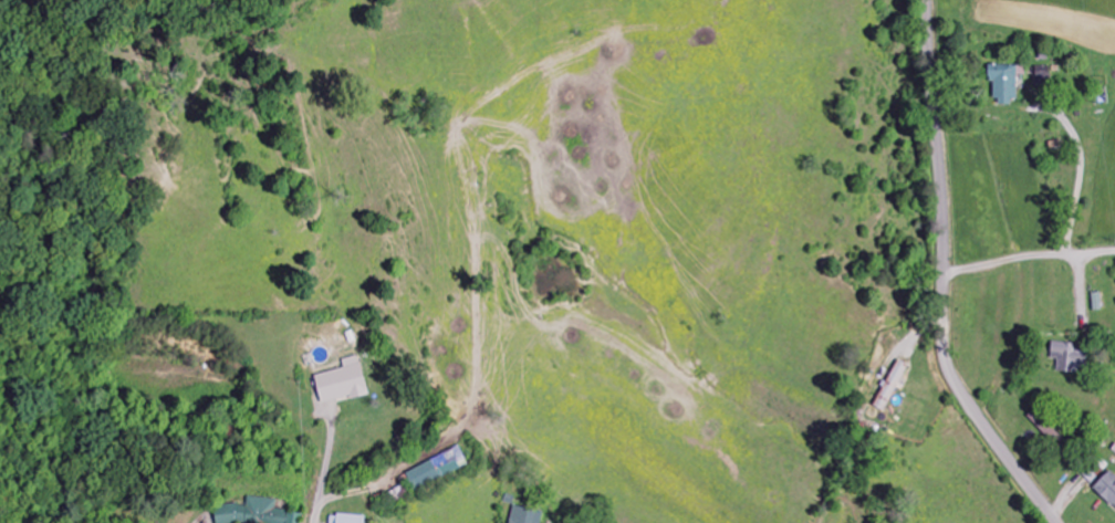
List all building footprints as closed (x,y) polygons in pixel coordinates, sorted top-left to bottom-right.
[(1018,66),(989,65),(989,83),(996,83),(995,103),(1017,103),(1018,66)] [(1051,67),(1035,67),(1036,88),(1051,88),(1051,67)] [(1086,373),(1086,344),(1052,343),(1052,360),(1058,360),(1057,372),(1086,373)] [(315,375),(321,405),(368,395),(360,357),(343,360),(345,369),(315,375)] [(875,407),(886,413),(908,366),(897,361),(875,407)] [(406,474),(416,492),(470,465),(461,447),(406,474)] [(1114,509),(1114,476),(1110,472),(1094,489),(1114,509)] [(303,513),(275,509),(276,500),(248,497),(247,508),(218,504),(215,522),(302,522),(303,513)] [(543,511),(511,508),(510,522),(542,522),(543,511)]
